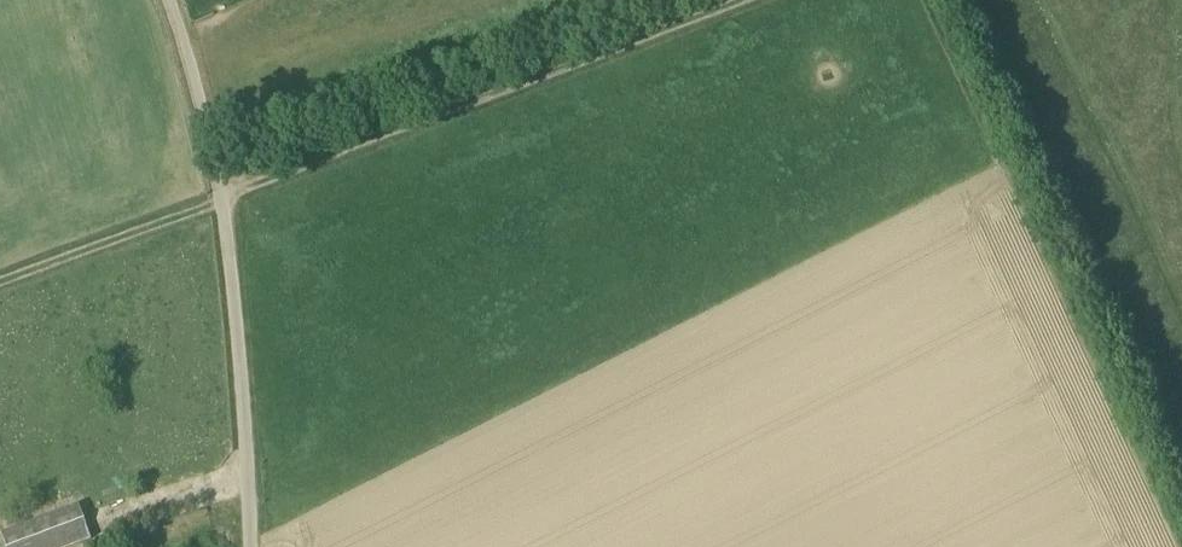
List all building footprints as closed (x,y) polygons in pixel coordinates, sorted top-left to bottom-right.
[(92,540),(79,506),(1,535),(6,546),(74,546),(92,540)]
